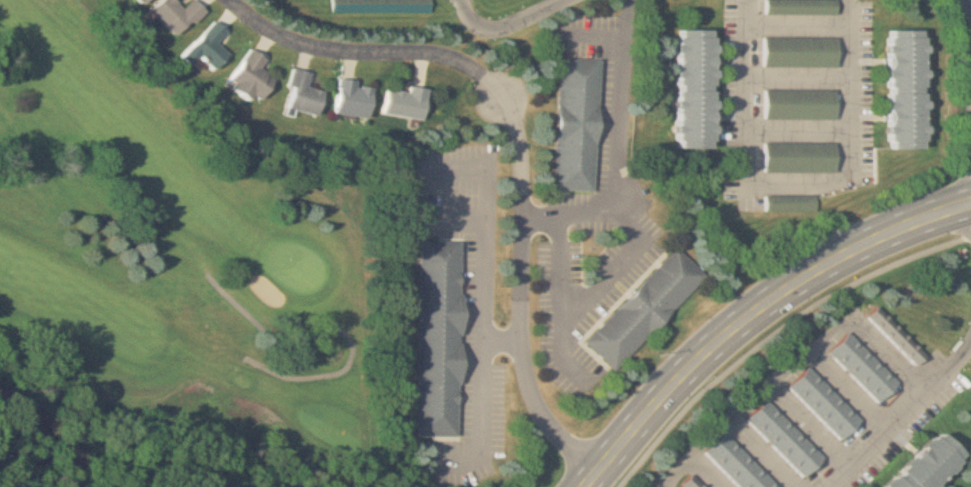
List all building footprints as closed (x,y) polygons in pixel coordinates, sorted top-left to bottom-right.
[(197,0),(193,0),(185,8),(177,0),(163,0),(153,9),(179,36),(206,10),(197,0)] [(429,0),(330,0),(330,12),(429,12),(429,0)] [(764,10),(764,0),(835,0),(835,12),(764,10)] [(217,69),(230,54),(218,43),(229,31),(216,19),(184,56),(195,65),(203,56),(217,69)] [(673,28),(673,89),(713,89),(713,28),(673,28)] [(881,29),(923,29),(923,91),(881,90),(881,29)] [(762,35),(833,35),(833,64),(762,65),(762,35)] [(277,77),(261,68),(268,57),(250,47),(230,83),(263,102),(277,77)] [(602,59),(561,57),(555,189),(596,191),(602,59)] [(326,89),(309,86),(313,71),(295,67),(287,106),(321,114),(326,89)] [(336,112),(371,117),(376,86),(359,83),(360,79),(341,76),(336,112)] [(384,113),(425,119),(429,88),(411,85),(410,91),(388,87),(384,113)] [(763,89),(835,88),(834,116),(763,116),(763,89)] [(673,89),(673,146),(713,146),(713,89),(673,89)] [(881,90),(881,150),(924,150),(923,91),(881,90)] [(762,142),(833,142),(833,169),(762,169),(762,142)] [(421,240),(418,435),(461,436),(464,241),(421,240)] [(615,370),(706,274),(676,246),(586,342),(615,370)] [(867,317),(913,363),(922,354),(876,308),(867,317)] [(851,332),(831,352),(881,402),(901,382),(851,332)] [(791,386),(843,441),(863,420),(811,366),(791,386)] [(769,398),(748,418),(805,478),(826,458),(769,398)] [(875,486),(926,486),(960,455),(933,430),(875,486)] [(741,486),(781,486),(726,432),(706,452),(741,486)] [(694,474),(683,484),(686,486),(707,486),(694,474)]
